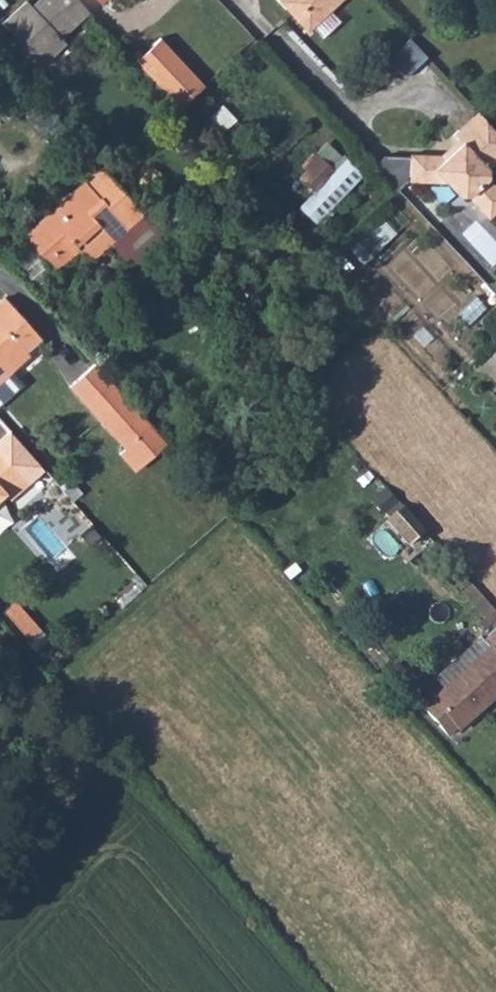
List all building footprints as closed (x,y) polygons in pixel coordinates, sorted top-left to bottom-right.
[(78,0),(38,0),(35,3),(38,5),(34,9),(27,1),(2,23),(42,66),(66,44),(61,38),(89,12),(78,0)] [(308,32),(342,0),(278,0),(308,32)] [(205,86),(161,38),(136,63),(179,110),(205,86)] [(410,39),(388,59),(405,78),(427,58),(410,39)] [(71,132),(43,101),(25,117),(53,148),(71,132)] [(459,196),(469,196),(489,219),(495,212),(495,188),(488,179),(488,169),(495,162),(495,132),(478,113),(454,135),(462,143),(444,160),(441,156),(411,155),(410,157),(384,156),(374,165),(397,190),(409,180),(409,181),(446,183),(459,196)] [(335,170),(320,156),(300,178),(314,191),(335,170)] [(345,160),(335,170),(314,191),(297,208),(315,225),(363,177),(345,160)] [(33,227),(21,238),(26,244),(52,274),(79,250),(89,261),(112,241),(138,271),(169,244),(101,167),(84,182),(86,185),(35,229),(33,227)] [(381,247),(367,231),(349,248),(363,263),(381,247)] [(26,244),(13,255),(39,285),(52,274),(26,244)] [(12,371),(8,367),(41,338),(6,298),(0,303),(0,382),(12,371)] [(95,363),(69,386),(112,433),(136,411),(95,363)] [(166,444),(136,411),(112,433),(123,445),(119,453),(135,471),(166,444)] [(10,431),(0,440),(0,502),(7,496),(10,500),(44,470),(10,431)] [(68,479),(60,486),(73,501),(82,494),(68,479)] [(386,492),(375,501),(384,513),(396,503),(386,492)] [(403,508),(391,518),(408,537),(420,527),(403,508)] [(483,642),(480,639),(434,679),(444,690),(423,709),(447,736),(456,728),(458,730),(495,697),(495,613),(471,585),(462,593),(485,618),(477,625),(488,637),(483,642)] [(14,602),(2,613),(33,649),(46,638),(14,602)]
